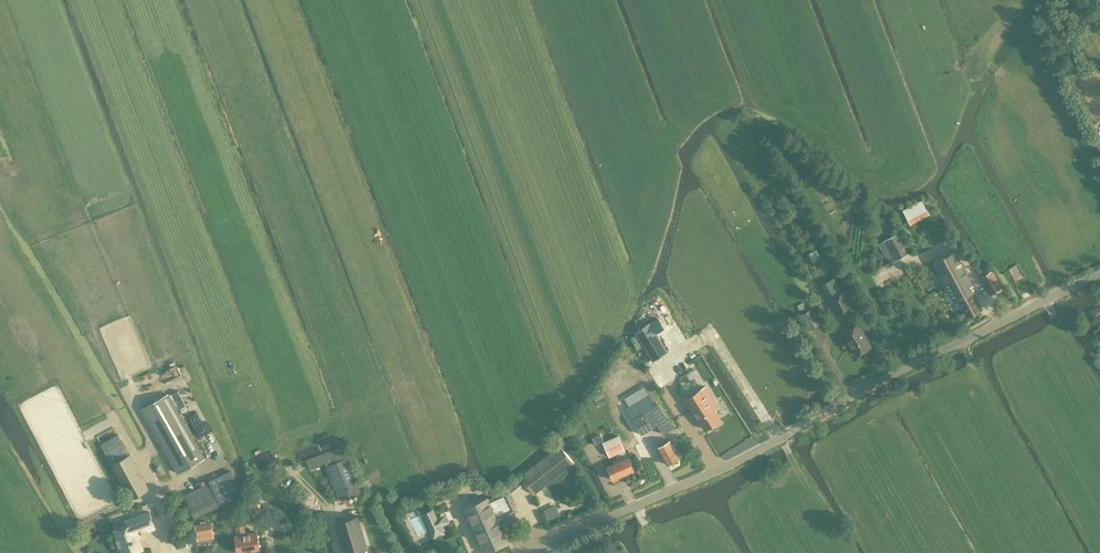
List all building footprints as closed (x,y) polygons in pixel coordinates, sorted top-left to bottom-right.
[(922,199),(902,209),(907,219),(909,218),(927,209),(922,199)] [(912,251),(901,231),(884,240),(894,260),(912,251)] [(816,250),(809,254),(813,261),(820,257),(816,250)] [(969,316),(981,310),(971,292),(975,289),(954,251),(934,262),(955,300),(959,298),(969,316)] [(992,293),(1002,287),(992,270),(982,277),(992,293)] [(829,300),(841,293),(833,278),(821,285),(829,300)] [(832,299),(840,314),(852,307),(843,292),(832,299)] [(818,324),(809,310),(800,315),(808,329),(818,324)] [(657,318),(635,332),(653,360),(667,351),(656,333),(664,328),(657,318)] [(857,354),(871,346),(858,324),(844,332),(857,354)] [(706,386),(686,398),(694,412),(696,411),(706,428),(720,420),(714,410),(718,407),(706,386)] [(177,391),(171,394),(180,408),(185,405),(177,391)] [(177,472),(204,457),(168,393),(141,408),(177,472)] [(632,418),(642,434),(658,425),(663,434),(672,428),(658,403),(655,404),(649,394),(626,407),(632,418)] [(118,434),(101,444),(131,498),(148,488),(118,434)] [(624,449),(621,443),(618,434),(604,441),(608,449),(606,449),(609,456),(624,449)] [(667,464),(679,457),(670,440),(658,447),(667,464)] [(637,447),(637,450),(638,453),(640,455),(642,456),(645,455),(647,454),(648,452),(649,450),(650,449),(645,444),(641,444),(639,446),(637,447)] [(573,462),(560,445),(520,476),(534,493),(573,462)] [(340,499),(360,491),(343,446),(307,460),(310,467),(326,463),(340,499)] [(614,479),(634,471),(628,458),(608,467),(614,479)] [(220,505),(234,499),(223,475),(209,481),(220,505)] [(195,516),(218,506),(208,485),(185,495),(195,516)] [(487,498),(465,509),(486,552),(508,541),(497,520),(516,510),(509,489),(488,499),(487,498)] [(434,508),(422,513),(430,531),(441,526),(434,508)] [(155,527),(149,511),(127,519),(129,524),(113,529),(119,545),(121,545),(124,552),(130,552),(143,549),(139,537),(137,538),(135,532),(140,530),(141,532),(155,527)] [(358,516),(336,522),(345,552),(369,552),(358,516)] [(212,521),(195,524),(196,535),(213,532),(212,521)] [(238,552),(260,549),(257,532),(245,534),(244,525),(236,526),(238,536),(236,536),(238,552)]
